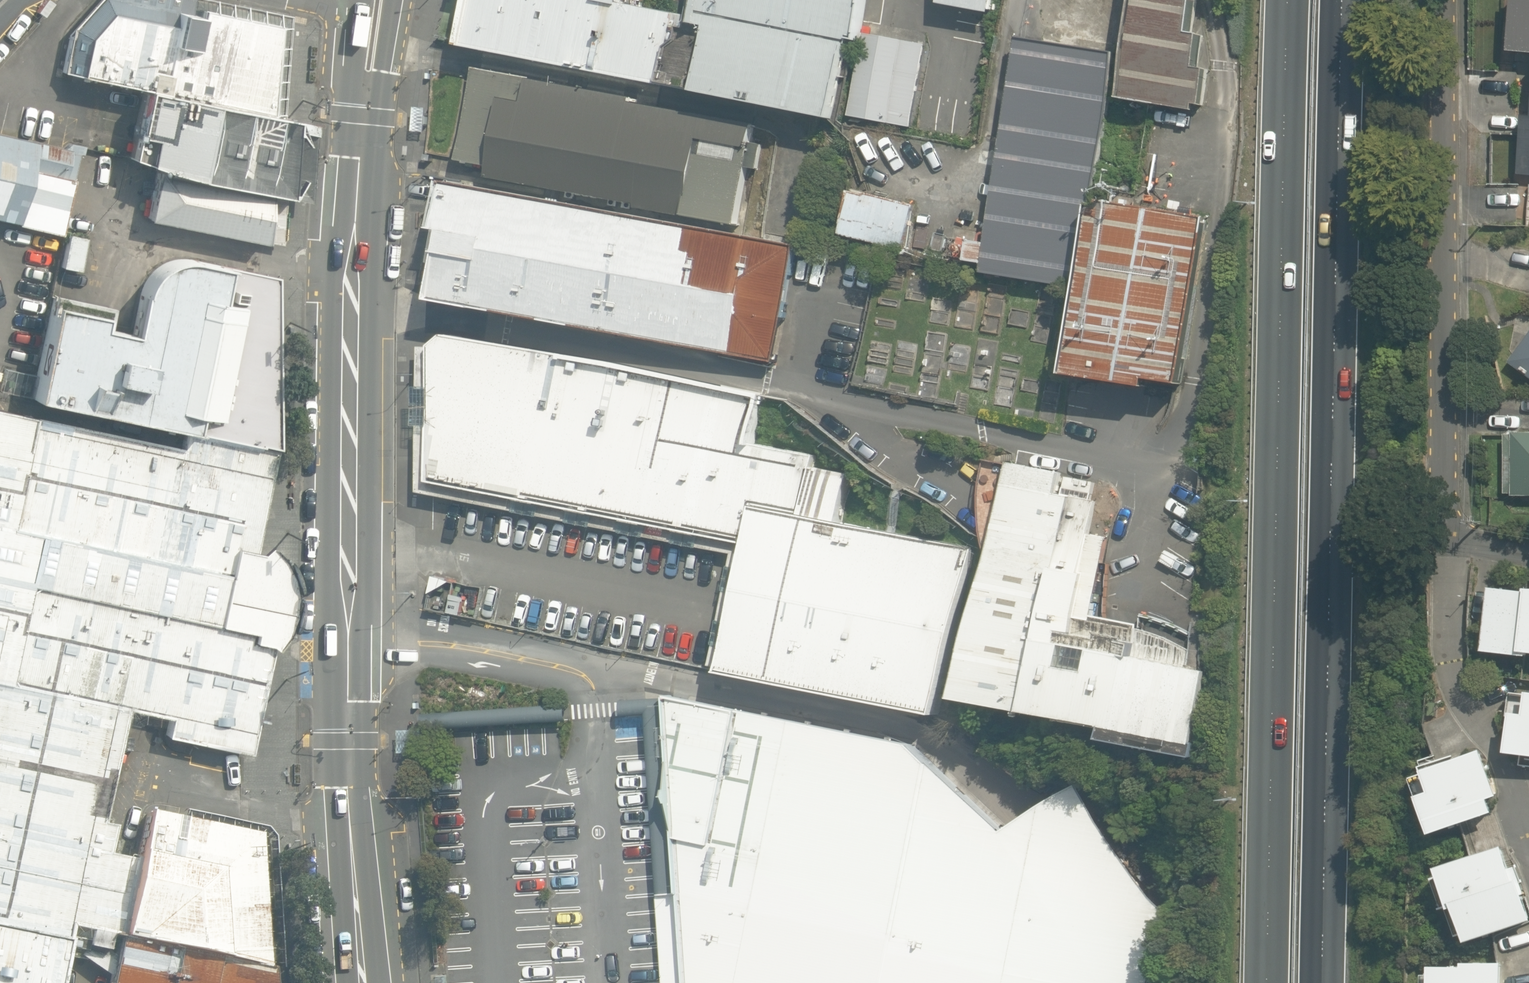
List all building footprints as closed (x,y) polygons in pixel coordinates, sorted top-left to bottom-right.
[(61,73),(139,89),(269,115),(283,16),(211,0),(98,0),(74,29),(61,73)] [(455,43),(659,84),(673,12),(630,0),(463,0),(455,43)] [(839,119),(862,0),(692,0),(689,13),(674,12),(660,83),(839,119)] [(941,7),(991,15),(994,0),(943,0),(941,7)] [(1043,24),(1112,36),(1118,0),(1047,0),(1043,24)] [(1123,97),(1195,109),(1196,102),(1204,104),(1210,70),(1199,68),(1204,36),(1193,34),(1198,1),(1190,0),(1139,0),(1123,97)] [(1528,54),(1528,0),(1515,0),(1511,52),(1528,54)] [(928,43),(867,33),(852,117),(914,128),(928,43)] [(1017,35),(978,270),(1074,286),(1088,202),(1114,51),(1017,35)] [(750,124),(476,70),(456,170),(730,224),(750,124)] [(269,115),(139,89),(128,155),(154,162),(269,193),(287,197),(285,119),(269,115)] [(1524,117),(1519,176),(1528,177),(1528,117),(1524,117)] [(61,234),(81,152),(0,132),(0,220),(61,234)] [(269,193),(154,162),(147,219),(267,241),(269,193)] [(913,202),(855,188),(844,234),(902,248),(913,202)] [(792,251),(449,190),(440,241),(452,243),(437,308),(771,369),(792,251)] [(1074,286),(1061,367),(1143,381),(1144,373),(1177,378),(1204,215),(1101,198),(1100,204),(1088,202),(1074,286)] [(275,448),(275,275),(184,257),(153,266),(137,298),(133,330),(98,324),(100,312),(52,304),(32,397),(185,428),(275,448)] [(1509,362),(1528,376),(1528,336),(1509,362)] [(431,483),(741,548),(751,510),(803,522),(819,463),(751,448),(754,403),(446,343),(429,355),(431,483)] [(63,956),(85,961),(107,976),(115,938),(117,938),(133,860),(108,854),(114,826),(102,824),(126,707),(166,716),(163,734),(248,751),(270,648),(283,632),(289,618),(293,602),(294,597),(294,589),(293,583),(288,571),(283,561),(276,551),(266,542),(257,550),(254,549),(275,448),(185,428),(181,447),(0,408),(0,982),(57,982),(63,956)] [(1506,431),(1504,495),(1528,495),(1528,431),(1506,431)] [(1103,491),(1006,473),(962,697),(1187,750),(1201,676),(1180,670),(1179,658),(1132,634),(1123,648),(1073,636),(1103,491)] [(718,674),(935,716),(967,554),(755,516),(718,674)] [(1496,584),(1487,653),(1528,658),(1528,588),(1496,584)] [(1513,717),(1509,751),(1528,754),(1528,695),(1512,693),(1509,716),(1513,717)] [(1162,914),(1076,784),(1007,830),(914,742),(670,694),(670,698),(682,891),(688,982),(1150,982),(1161,928),(1159,928),(1162,914)] [(648,715),(658,893),(669,892),(682,891),(670,698),(624,700),(625,708),(626,717),(648,715)] [(1501,795),(1484,748),(1454,759),(1453,755),(1423,765),(1426,772),(1414,776),(1422,800),(1425,799),(1437,832),(1496,811),(1491,798),(1501,795)] [(266,978),(256,837),(151,818),(133,860),(117,938),(266,978)] [(1472,939),(1528,920),(1528,898),(1518,864),(1513,865),(1505,843),(1440,865),(1443,875),(1434,878),(1444,908),(1448,906),(1458,935),(1469,931),(1472,939)] [(682,891),(669,892),(658,893),(665,982),(688,982),(682,891)] [(113,982),(267,982),(266,978),(117,938),(113,982)] [(1507,960),(1470,959),(1470,963),(1439,962),(1439,972),(1429,972),(1429,982),(1506,982),(1507,960)]
